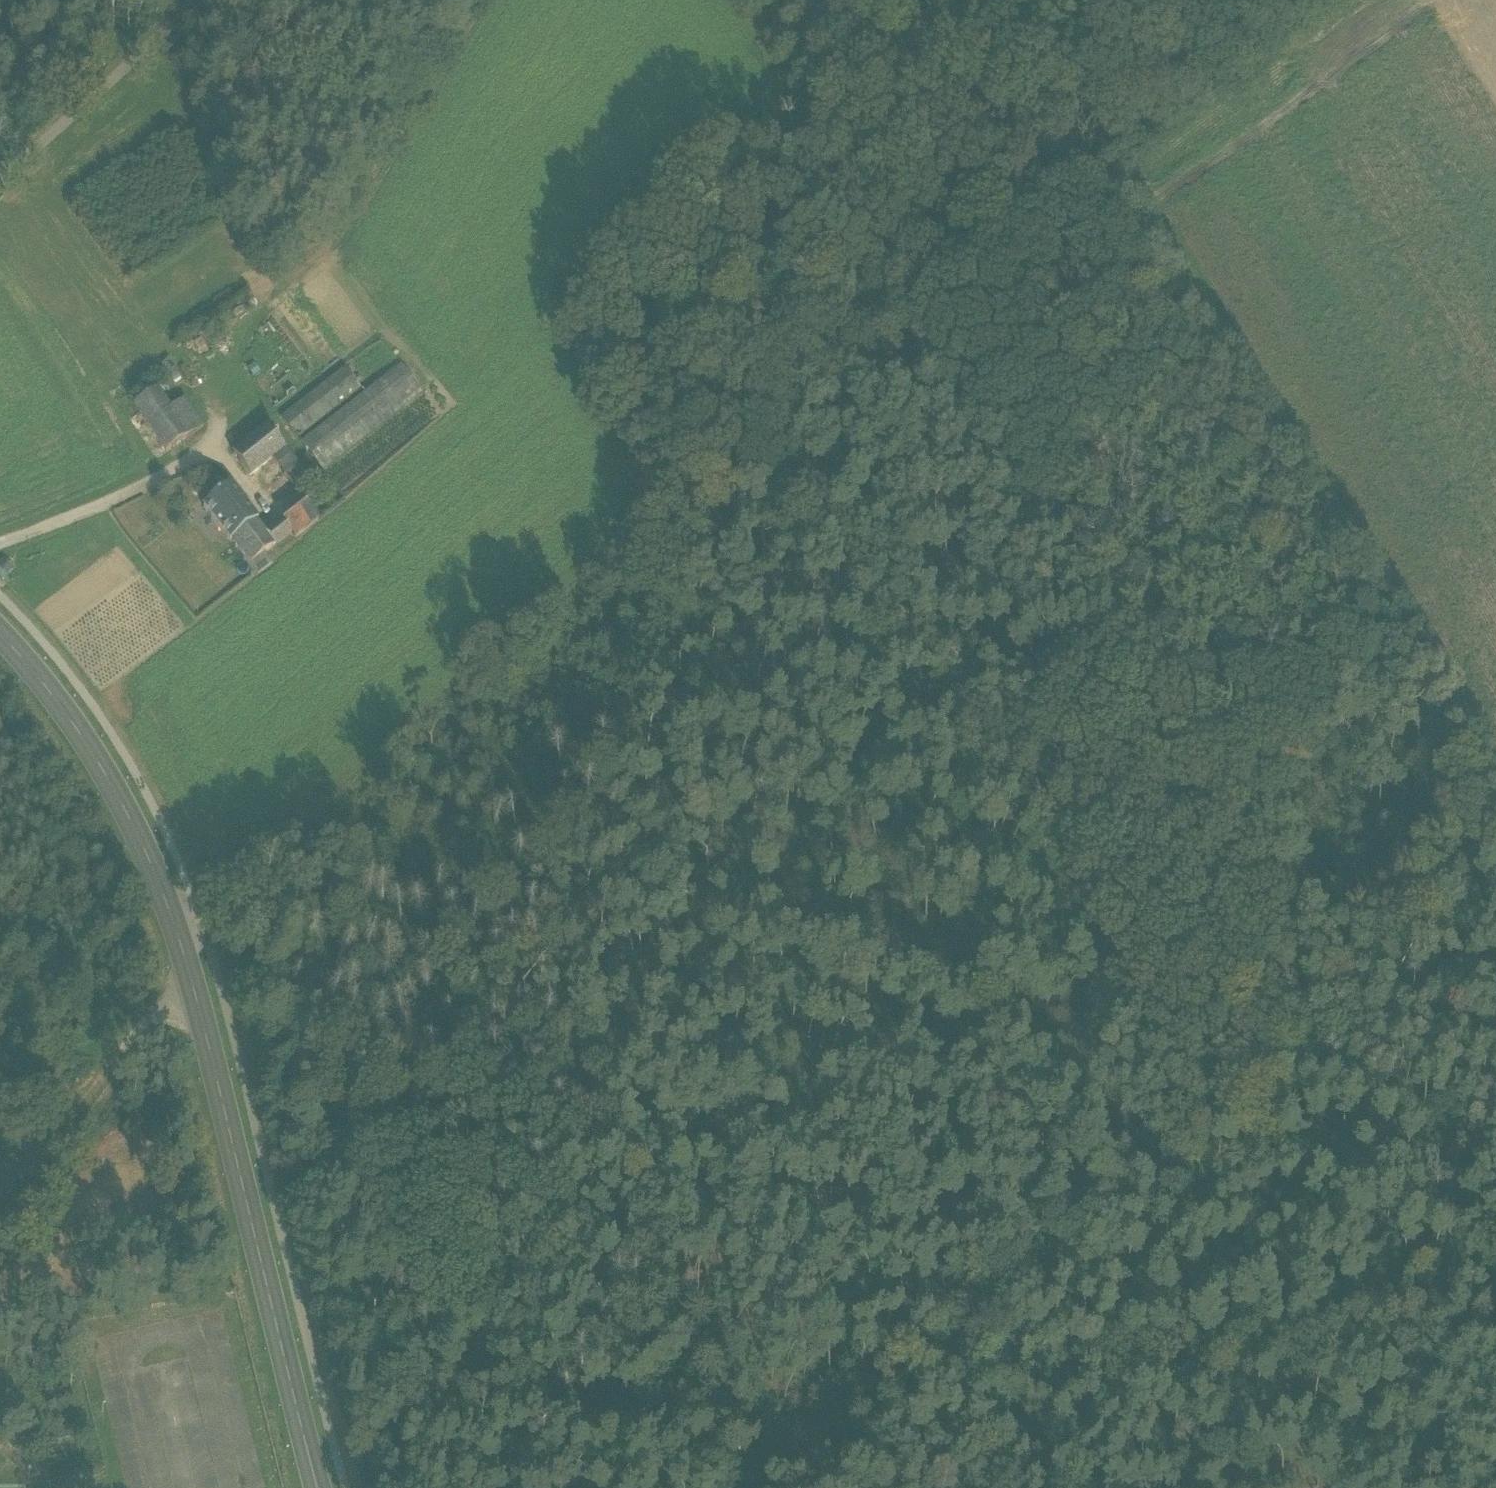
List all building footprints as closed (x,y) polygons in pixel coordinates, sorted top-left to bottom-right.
[(400,363),(299,440),(323,470),(423,393),(400,363)] [(345,366),(280,415),(298,438),(362,389),(345,366)] [(171,408),(157,388),(134,404),(166,451),(189,435),(171,408)] [(202,426),(184,399),(171,408),(189,435),(202,426)] [(269,426),(233,454),(250,475),(272,458),(285,448),(269,426)] [(305,501),(265,532),(275,544),(292,531),(296,536),(332,509),(285,448),(272,458),(305,501)] [(232,484),(203,506),(230,541),(232,539),(256,520),(258,519),(232,484)] [(256,520),(232,539),(259,572),(272,562),(265,553),(275,544),(265,532),(256,520)]
